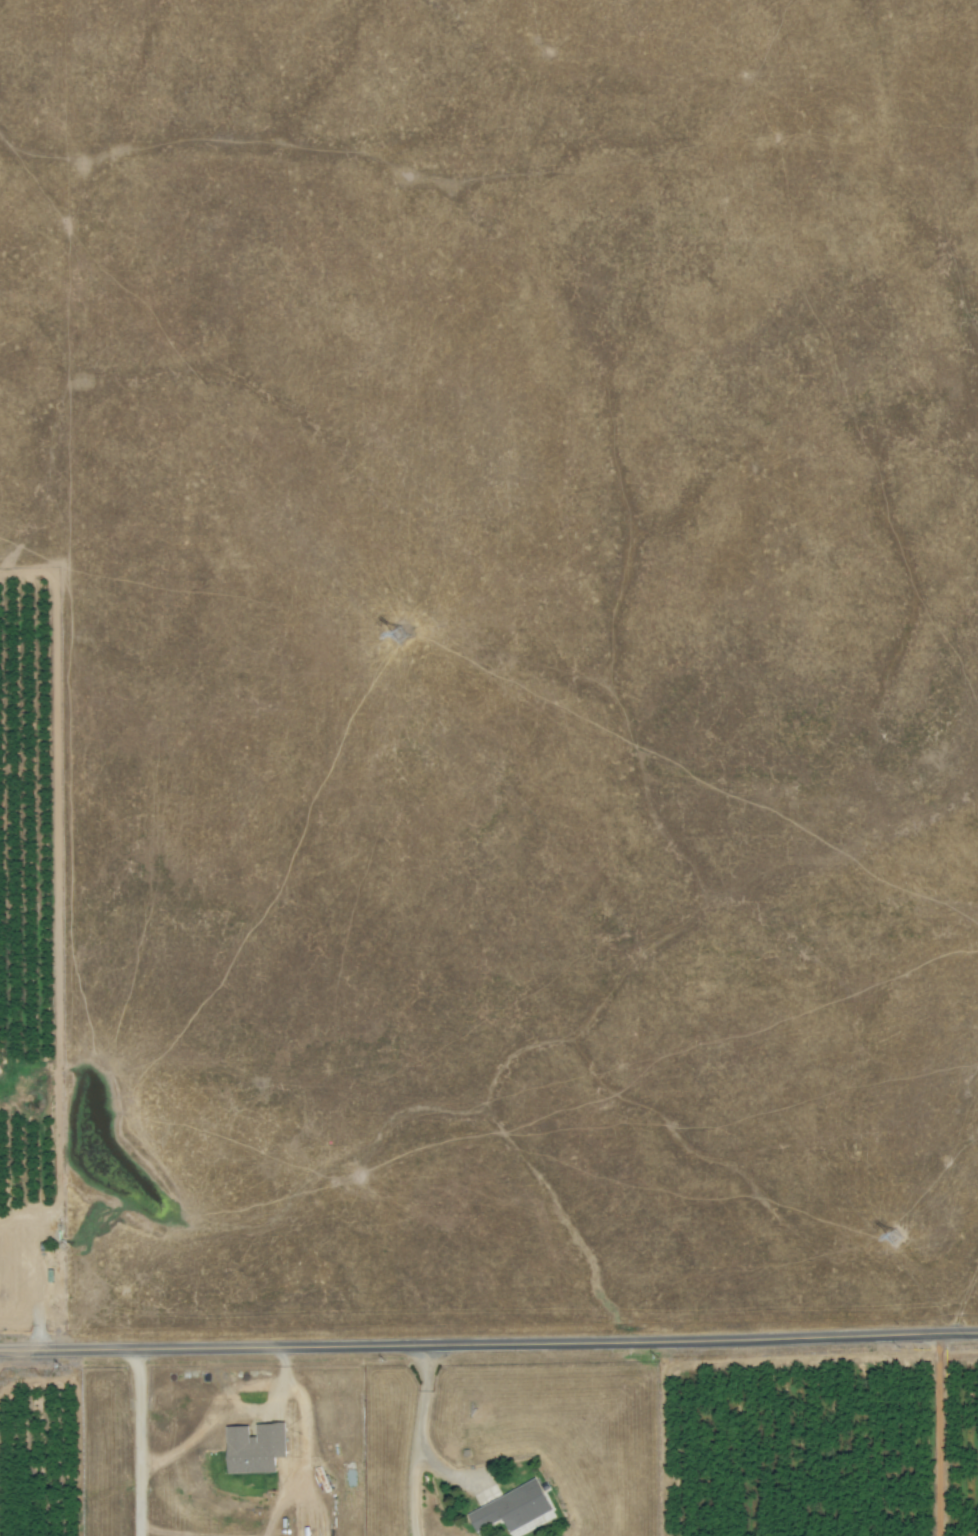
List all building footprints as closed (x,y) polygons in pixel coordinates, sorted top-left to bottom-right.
[(253,1423),(253,1436),(246,1436),(246,1425),(222,1426),(224,1473),(243,1472),(243,1484),(263,1484),(262,1472),(273,1472),(272,1457),(284,1457),(283,1422),(253,1423)] [(539,1515),(547,1511),(534,1480),(464,1512),(472,1531),(499,1519),(507,1535),(513,1535),(542,1523),(539,1515)]
